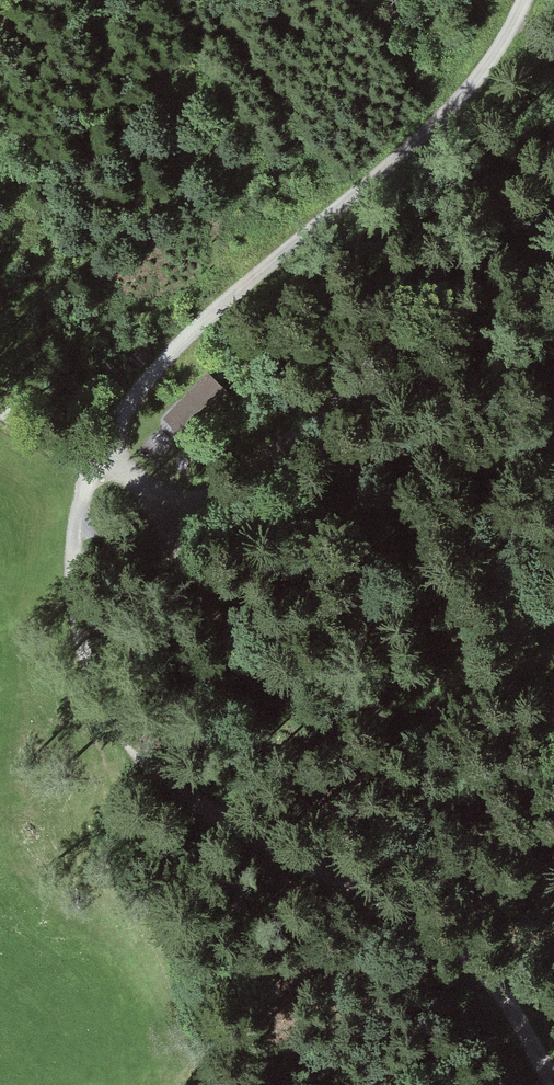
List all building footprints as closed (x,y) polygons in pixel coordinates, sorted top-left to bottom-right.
[(233,393),(210,370),(179,401),(203,424),(233,393)]
